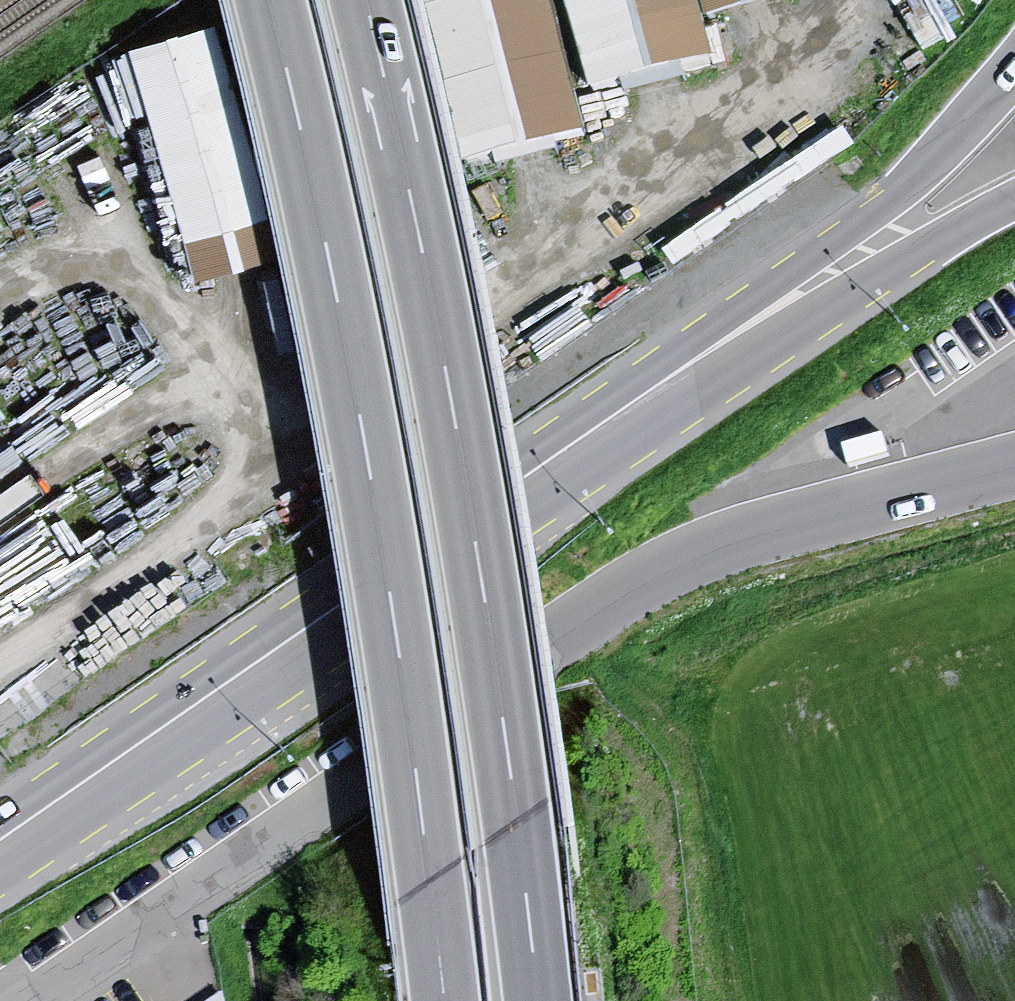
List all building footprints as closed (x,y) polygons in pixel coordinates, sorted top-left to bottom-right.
[(460,155),(584,133),(560,0),(432,0),(460,155)] [(587,85),(724,55),(712,0),(569,0),(587,85)] [(132,26),(187,265),(276,245),(221,6),(132,26)]
